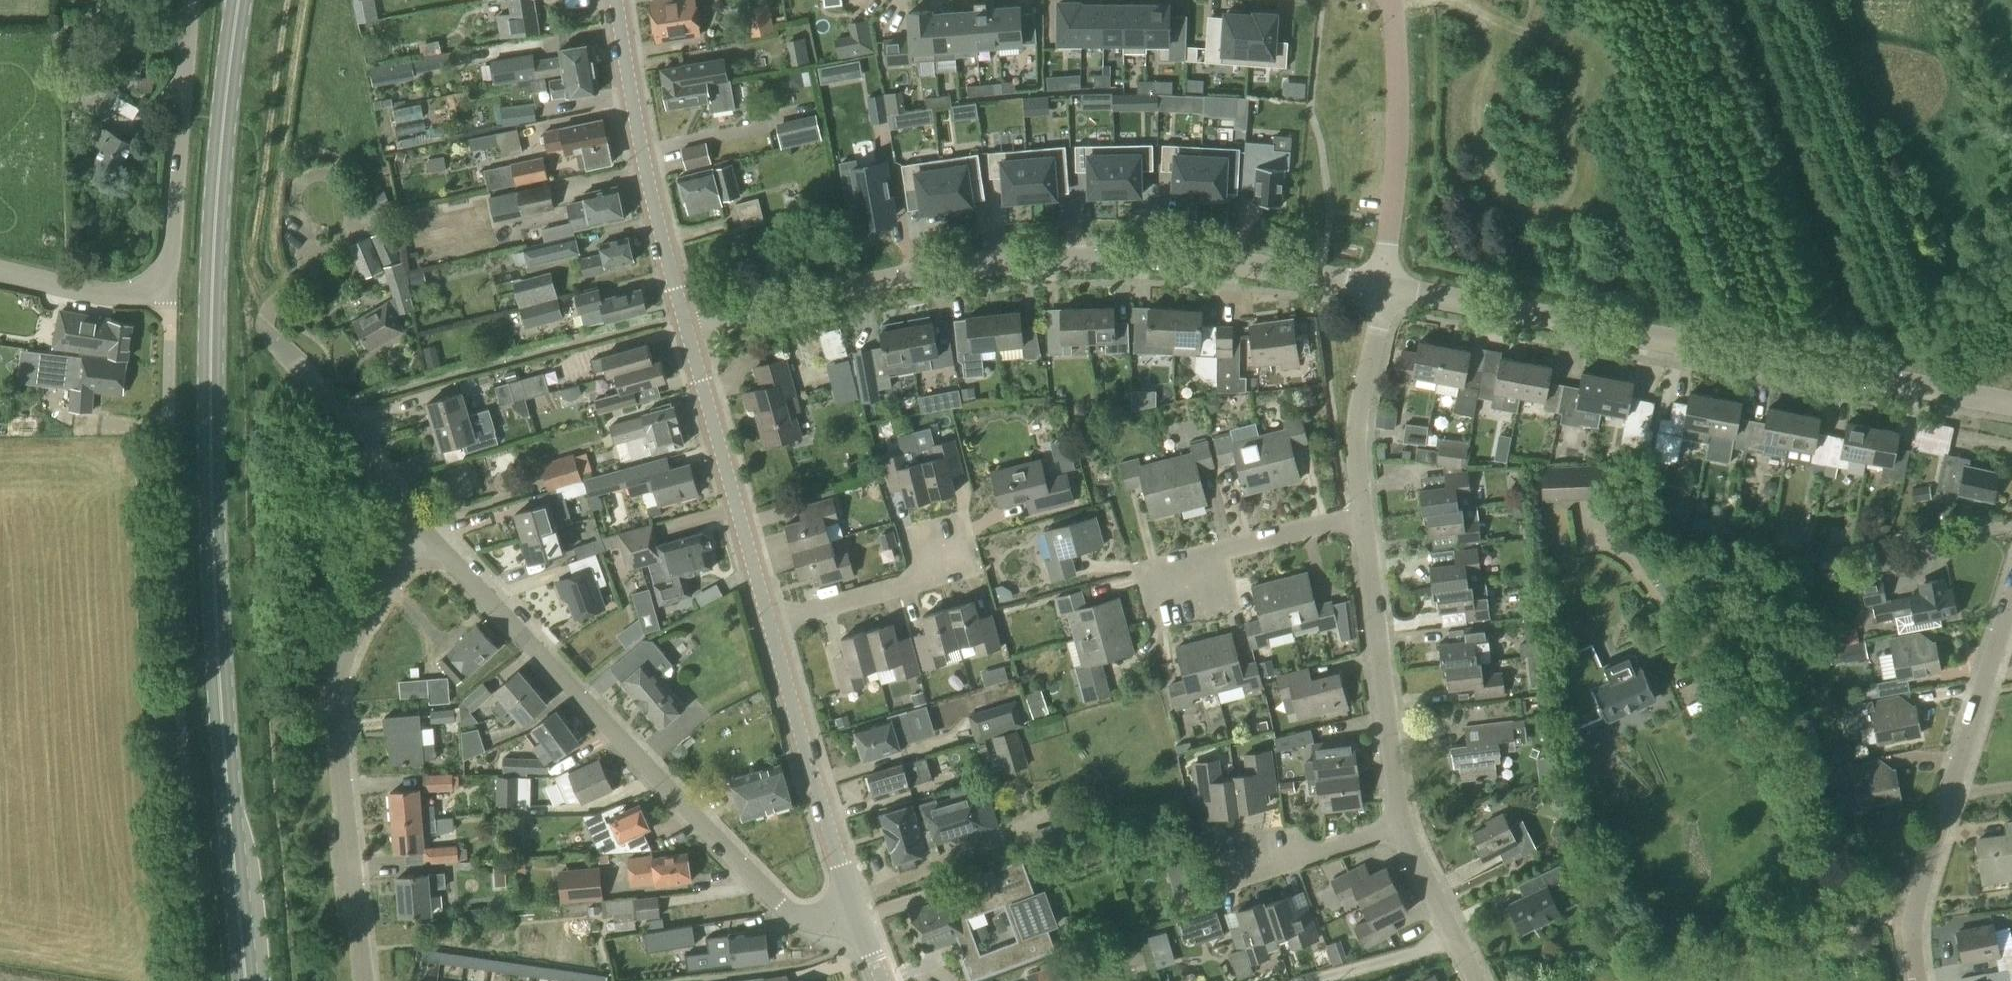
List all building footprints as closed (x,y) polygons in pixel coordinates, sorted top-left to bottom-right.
[(512,15),(498,17),(501,38),(540,33),(535,0),(510,0),(512,15)] [(699,35),(694,0),(667,0),(651,2),(657,42),(699,35)] [(1081,49),(1081,1),(1081,0),(1055,0),(1055,45),(1059,45),(1059,49),(1081,49)] [(1082,44),(1102,44),(1103,1),(1081,1),(1081,49),(1082,49),(1082,44)] [(1123,54),(1124,54),(1124,2),(1103,1),(1102,44),(1123,44),(1123,54)] [(1124,54),(1146,54),(1146,1),(1124,2),(1124,54)] [(1146,1),(1146,54),(1146,49),(1158,49),(1158,60),(1168,60),(1168,49),(1169,49),(1169,45),(1171,45),(1171,35),(1172,2),(1146,1)] [(751,37),(775,32),(769,4),(745,9),(751,37)] [(1022,45),(1019,7),(995,9),(995,10),(998,47),(1022,45)] [(1219,40),(1206,40),(1205,62),(1248,65),(1251,11),(1221,9),(1219,40)] [(1251,9),(1251,11),(1248,65),(1286,68),(1288,43),(1275,42),(1277,11),(1251,9)] [(995,10),(974,12),(977,48),(998,47),(995,10)] [(931,12),(908,13),(912,63),(934,61),(934,52),(931,15),(931,12)] [(974,12),(952,13),(955,50),(977,48),(974,12)] [(952,13),(932,15),(931,15),(934,52),(955,50),(952,13)] [(61,32),(72,32),(72,18),(61,18),(61,32)] [(848,24),(851,36),(854,58),(875,54),(869,20),(848,24)] [(143,47),(145,35),(131,34),(130,45),(143,47)] [(1168,49),(1168,60),(1185,60),(1186,35),(1171,35),(1171,45),(1169,45),(1169,49),(1168,49)] [(791,67),(809,64),(805,38),(787,41),(791,67)] [(441,54),(439,41),(419,45),(422,58),(411,60),(411,61),(404,63),(407,75),(445,67),(442,54),(441,54)] [(563,74),(594,69),(590,44),(577,46),(577,47),(559,50),(560,56),(531,61),(534,80),(563,75),(563,74)] [(144,58),(146,48),(130,46),(129,56),(144,58)] [(716,83),(730,81),(730,79),(728,79),(725,60),(703,63),(662,70),(664,86),(663,86),(664,86),(715,78),(716,83)] [(859,61),(818,68),(821,85),(862,77),(859,61)] [(390,64),(370,68),(373,87),(394,83),(390,64)] [(149,79),(151,72),(133,68),(131,75),(127,90),(151,96),(155,80),(149,79)] [(594,95),(595,93),(598,92),(594,69),(563,74),(563,75),(564,78),(548,81),(552,100),(567,97),(587,94),(589,96),(594,95)] [(103,123),(120,91),(87,73),(70,105),(103,123)] [(1102,88),(1102,75),(1094,75),(1094,88),(1102,88)] [(1110,75),(1102,75),(1102,88),(1110,88),(1110,75)] [(1081,76),(1073,76),(1073,89),(1081,89),(1081,76)] [(735,110),(730,81),(716,83),(715,78),(664,86),(667,109),(708,102),(710,113),(735,110)] [(1013,82),(1001,83),(1002,93),(1014,92),(1013,82)] [(1137,94),(1145,94),(1146,82),(1137,82),(1137,94)] [(1154,82),(1146,82),(1145,94),(1154,94),(1154,82)] [(1306,83),(1283,82),(1282,98),(1305,100),(1306,83)] [(993,84),(980,86),(981,95),(994,94),(993,84)] [(968,96),(981,95),(980,86),(967,87),(968,96)] [(1112,93),(1100,94),(1101,109),(1113,109),(1112,93)] [(1144,94),(1144,111),(1158,111),(1157,94),(1144,94)] [(867,98),(871,121),(887,118),(883,95),(867,98)] [(950,96),(937,97),(939,107),(951,105),(950,96)] [(1048,96),(1036,97),(1037,112),(1049,111),(1048,96)] [(939,107),(937,97),(925,99),(926,109),(939,107)] [(374,102),(376,110),(384,109),(394,106),(392,99),(381,101),(381,100),(374,102)] [(396,124),(424,118),(421,104),(393,110),(396,124)] [(976,104),(967,105),(969,120),(978,118),(976,104)] [(503,127),(536,122),(534,106),(501,111),(503,127)] [(905,113),(892,115),(894,130),(908,127),(905,113)] [(782,150),(822,141),(816,115),(776,124),(782,150)] [(612,163),(603,120),(561,128),(543,132),(547,153),(565,149),(566,155),(577,153),(580,170),(612,163)] [(118,174),(133,145),(100,128),(101,127),(92,143),(103,149),(96,162),(118,174)] [(522,153),(518,130),(469,139),(472,151),(499,146),(501,157),(522,153)] [(1274,144),(1246,142),(1244,171),(1256,171),(1253,203),(1282,205),(1285,170),(1289,171),(1290,151),(1274,150),(1274,144)] [(686,171),(711,165),(706,143),(681,149),(686,171)] [(1114,145),(1075,146),(1075,172),(1088,172),(1088,196),(1114,195),(1114,145)] [(1153,171),(1153,145),(1114,145),(1114,195),(1123,195),(1123,199),(1137,199),(1137,195),(1140,195),(1140,171),(1153,171)] [(1201,147),(1163,145),(1161,171),(1174,171),(1172,195),(1198,197),(1201,147)] [(1066,172),(1064,146),(1025,150),(1029,199),(1038,199),(1038,202),(1053,201),(1052,197),(1056,197),(1053,173),(1066,172)] [(1239,175),(1240,149),(1201,147),(1198,197),(1207,197),(1207,201),(1221,202),(1221,198),(1224,198),(1226,174),(1239,175)] [(1025,150),(987,153),(989,179),(1002,178),(1004,202),(1029,199),(1025,150)] [(982,180),(978,154),(976,155),(940,160),(947,209),(955,208),(956,212),(970,210),(970,206),(973,206),(969,182),(982,180)] [(431,174),(446,171),(444,157),(428,160),(431,174)] [(488,191),(493,190),(548,178),(544,158),(484,171),(488,191)] [(856,160),(839,163),(846,205),(857,203),(861,230),(898,223),(887,161),(857,166),(856,160)] [(940,160),(901,166),(905,191),(918,189),(921,213),(947,209),(940,160)] [(739,196),(732,166),(712,170),(712,169),(679,178),(685,204),(687,203),(689,213),(721,205),(720,201),(739,196)] [(495,223),(555,210),(549,185),(490,198),(495,223)] [(574,232),(591,229),(590,227),(624,219),(624,218),(626,216),(625,208),(622,208),(617,187),(583,194),(585,201),(567,205),(571,223),(573,232),(574,232)] [(391,207),(384,191),(359,202),(361,207),(367,205),(371,215),(391,207)] [(743,229),(765,223),(758,199),(736,204),(743,229)] [(575,236),(574,232),(573,232),(571,223),(542,230),(545,243),(575,236)] [(384,267),(401,259),(386,226),(369,233),(384,267)] [(528,268),(580,255),(576,236),(575,236),(545,243),(523,249),(528,268)] [(363,280),(384,272),(370,238),(350,247),(363,280)] [(584,278),(607,272),(606,268),(634,261),(628,238),(600,245),(603,254),(579,260),(584,278)] [(370,350),(403,331),(395,317),(414,311),(407,286),(409,285),(403,263),(384,268),(390,288),(393,297),(386,301),(388,304),(354,323),(363,339),(360,341),(365,350),(368,348),(370,350)] [(519,307),(557,296),(551,273),(513,283),(519,307)] [(601,301),(598,289),(575,295),(583,327),(594,325),(646,311),(641,291),(601,301)] [(526,329),(563,319),(558,299),(521,309),(526,329)] [(1087,308),(1088,342),(1105,342),(1106,354),(1129,353),(1128,323),(1114,323),(1114,307),(1087,308)] [(1063,343),(1088,342),(1087,308),(1061,309),(1061,324),(1047,325),(1049,356),(1064,355),(1063,343)] [(1173,355),(1175,309),(1149,308),(1148,324),(1134,323),(1133,353),(1173,355)] [(1217,383),(1218,326),(1201,326),(1202,310),(1175,309),(1173,355),(1195,356),(1194,372),(1203,382),(1217,383)] [(101,320),(63,312),(56,347),(111,355),(110,357),(128,360),(133,327),(110,322),(111,320),(102,318),(101,320)] [(993,315),(997,348),(1022,346),(1024,358),(1039,356),(1036,326),(1021,328),(1020,312),(993,315)] [(982,350),(997,348),(993,315),(967,317),(967,320),(953,321),(957,361),(962,364),(963,378),(984,376),(982,350)] [(906,327),(912,361),(915,373),(954,365),(949,336),(935,338),(932,323),(930,323),(929,316),(914,319),(915,326),(906,327)] [(1294,336),(1292,321),(1290,321),(1291,325),(1278,327),(1278,323),(1250,326),(1255,359),(1281,355),(1282,368),(1298,366),(1297,357),(1310,355),(1307,334),(1294,336)] [(1218,326),(1217,383),(1216,393),(1247,392),(1247,378),(1240,378),(1241,341),(1233,341),(1233,326),(1218,326)] [(896,363),(912,361),(906,327),(880,332),(883,348),(870,350),(871,356),(877,390),(878,390),(892,388),(890,377),(898,375),(896,363)] [(1438,381),(1445,347),(1419,342),(1416,355),(1404,353),(1398,380),(1411,383),(1413,376),(1438,381)] [(654,364),(654,363),(648,344),(590,361),(593,373),(605,369),(607,378),(615,376),(615,375),(654,364)] [(429,369),(441,366),(436,346),(423,349),(429,369)] [(826,361),(847,356),(845,347),(824,352),(826,361)] [(1470,352),(1445,347),(1444,348),(1438,381),(1436,393),(1456,397),(1453,413),(1474,417),(1477,397),(1482,369),(1467,367),(1470,352)] [(52,355),(34,354),(32,372),(31,378),(73,382),(73,389),(71,411),(92,413),(93,393),(122,395),(126,362),(84,356),(84,357),(52,354),(52,355)] [(878,390),(877,390),(871,356),(854,359),(862,403),(880,400),(878,390)] [(1498,372),(1482,369),(1477,397),(1492,400),(1490,408),(1505,411),(1508,394),(1519,396),(1526,363),(1500,358),(1498,372)] [(795,394),(785,360),(755,368),(761,389),(745,394),(749,409),(756,407),(766,446),(801,436),(795,414),(802,412),(797,394),(795,394)] [(620,394),(595,401),(599,414),(638,404),(634,390),(667,381),(661,361),(654,363),(654,364),(615,375),(615,376),(620,394)] [(1526,363),(1519,396),(1544,401),(1542,410),(1555,413),(1560,386),(1548,383),(1551,368),(1526,363)] [(563,373),(550,376),(552,389),(582,383),(581,377),(565,380),(563,373)] [(851,373),(830,379),(833,392),(855,386),(851,373)] [(1601,412),(1607,378),(1582,373),(1579,389),(1567,387),(1562,414),(1575,416),(1576,407),(1601,412)] [(526,399),(549,393),(544,374),(521,380),(526,399)] [(1607,378),(1601,412),(1625,416),(1620,445),(1649,450),(1653,430),(1649,430),(1654,403),(1630,398),(1632,383),(1607,378)] [(526,399),(521,380),(508,384),(514,403),(526,399)] [(963,405),(976,404),(974,388),(961,390),(963,405)] [(959,390),(918,398),(921,414),(962,406),(959,390)] [(1706,443),(1715,398),(1689,393),(1687,405),(1673,403),(1667,436),(1706,443)] [(434,427),(469,417),(462,394),(427,404),(434,427)] [(1740,403),(1715,398),(1706,443),(1709,444),(1706,458),(1729,462),(1732,448),(1745,451),(1752,421),(1737,419),(1740,403)] [(684,445),(673,406),(643,415),(643,417),(609,426),(615,445),(641,438),(646,455),(653,453),(684,445)] [(1394,430),(1397,409),(1378,407),(1375,428),(1394,430)] [(1752,421),(1745,451),(1785,458),(1787,446),(1794,413),(1768,408),(1765,424),(1752,421)] [(1823,465),(1829,436),(1816,433),(1819,418),(1794,413),(1787,446),(1812,451),(1810,462),(1823,465)] [(469,417),(434,427),(441,449),(462,443),(466,454),(499,444),(495,431),(487,434),(484,424),(472,428),(469,417)] [(1259,437),(1272,487),(1299,480),(1291,447),(1306,443),(1300,418),(1284,422),(1286,430),(1259,437)] [(1949,442),(1952,428),(1919,421),(1916,435),(1949,442)] [(1866,461),(1873,428),(1847,423),(1844,439),(1829,436),(1823,465),(1847,469),(1849,458),(1866,461)] [(1425,445),(1428,427),(1405,424),(1403,442),(1425,445)] [(1873,428),(1866,461),(1884,464),(1881,475),(1903,480),(1909,451),(1895,448),(1898,433),(1873,428)] [(1272,487),(1259,437),(1233,443),(1231,436),(1215,440),(1221,465),(1237,461),(1245,494),(1272,487)] [(1436,446),(1436,450),(1438,451),(1436,465),(1443,466),(1461,468),(1464,468),(1468,442),(1438,438),(1436,446)] [(921,462),(931,499),(955,493),(948,469),(961,466),(955,439),(930,446),(933,459),(921,462)] [(1166,460),(1179,511),(1206,504),(1197,471),(1213,467),(1207,442),(1190,446),(1192,454),(1166,460)] [(1416,448),(1415,462),(1436,465),(1438,451),(1436,450),(1416,448)] [(1508,453),(1496,451),(1494,460),(1506,463),(1508,453)] [(931,499),(921,462),(908,466),(904,452),(880,459),(887,485),(901,481),(907,506),(931,499)] [(582,482),(575,455),(540,465),(548,492),(556,490),(582,482)] [(1992,501),(1998,474),(1967,467),(1969,460),(1945,455),(1939,486),(1959,490),(1959,494),(1992,501)] [(1072,457),(1059,460),(1062,472),(1075,469),(1072,457)] [(1179,511),(1166,460),(1139,467),(1138,460),(1121,464),(1128,488),(1143,484),(1152,518),(1179,511)] [(589,494),(587,494),(592,511),(603,507),(601,498),(599,498),(598,494),(627,486),(630,498),(656,490),(660,505),(697,494),(689,466),(657,475),(653,462),(585,481),(589,494)] [(1044,480),(1040,462),(993,473),(1001,505),(1036,496),(1040,512),(1075,504),(1067,474),(1044,480)] [(1543,502),(1603,500),(1602,465),(1542,468),(1543,502)] [(1468,472),(1445,476),(1446,487),(1420,490),(1422,514),(1426,513),(1432,512),(1463,508),(1472,507),(1472,506),(1468,472)] [(556,490),(560,501),(560,502),(565,500),(587,494),(589,494),(585,481),(582,482),(556,490)] [(793,551),(830,540),(826,525),(838,522),(833,498),(805,505),(809,519),(786,525),(793,551)] [(622,529),(635,527),(631,499),(617,501),(622,529)] [(540,507),(516,514),(523,538),(557,528),(572,523),(565,500),(560,502),(560,501),(550,504),(540,507)] [(1426,513),(1429,535),(1455,532),(1457,546),(1481,543),(1477,506),(1472,506),(1472,507),(1463,508),(1426,513)] [(1051,582),(1076,575),(1074,570),(1070,555),(1103,545),(1095,518),(1045,532),(1052,559),(1045,561),(1051,582)] [(712,546),(710,538),(703,534),(702,533),(659,545),(653,523),(617,533),(628,571),(649,565),(660,605),(691,596),(686,576),(713,568),(708,553),(712,546)] [(557,528),(523,538),(530,562),(565,552),(557,528)] [(604,609),(597,588),(607,585),(596,554),(606,551),(601,538),(574,548),(578,560),(574,562),(579,575),(557,583),(562,597),(567,595),(576,619),(604,609)] [(830,540),(793,551),(800,577),(823,570),(827,582),(853,575),(847,554),(835,557),(830,540)] [(891,566),(902,564),(900,547),(888,549),(891,566)] [(1472,584),(1482,583),(1478,548),(1453,551),(1455,564),(1429,567),(1432,591),(1436,590),(1472,585),(1472,584)] [(1822,569),(1831,567),(1827,553),(1818,555),(1822,569)] [(1279,580),(1292,631),(1319,624),(1321,631),(1337,627),(1330,602),(1315,606),(1306,573),(1279,580)] [(1886,601),(1881,577),(1860,582),(1864,607),(1872,606),(1875,623),(1895,619),(1898,634),(1942,626),(1941,618),(1957,615),(1951,589),(1946,590),(1944,578),(1918,583),(1920,596),(1910,598),(1910,596),(1886,601)] [(1266,638),(1292,631),(1279,580),(1253,587),(1261,620),(1245,624),(1251,649),(1268,645),(1266,638)] [(1466,622),(1491,619),(1486,583),(1482,583),(1472,584),(1472,585),(1436,590),(1439,617),(1465,614),(1466,622)] [(649,589),(632,594),(637,613),(655,608),(649,589)] [(1075,640),(1126,625),(1118,598),(1086,607),(1082,591),(1055,598),(1060,618),(1069,615),(1075,640)] [(949,609),(959,646),(973,642),(977,656),(1002,649),(994,621),(981,625),(974,602),(949,609)] [(942,651),(959,646),(949,609),(923,616),(929,639),(916,643),(923,670),(946,664),(942,651)] [(639,619),(632,625),(641,638),(645,635),(644,634),(643,634),(639,619)] [(867,632),(877,669),(892,665),(896,680),(921,674),(913,644),(899,648),(893,625),(867,632)] [(1126,625),(1075,640),(1082,664),(1074,666),(1084,703),(1111,696),(1102,661),(1133,652),(1126,625)] [(1481,662),(1481,663),(1491,661),(1487,625),(1462,628),(1464,641),(1438,644),(1441,668),(1445,667),(1477,663),(1477,662),(1481,662)] [(468,675),(497,649),(477,627),(448,653),(448,654),(438,664),(457,684),(467,674),(468,675)] [(1354,627),(1339,631),(1340,640),(1355,637),(1354,627)] [(860,673),(877,669),(867,632),(841,639),(848,662),(835,665),(843,692),(864,686),(860,673)] [(1876,683),(1877,686),(1879,697),(1910,692),(1907,677),(1939,671),(1934,644),(1921,646),(1918,633),(1888,638),(1896,679),(1876,683)] [(1204,641),(1217,691),(1242,685),(1244,692),(1260,688),(1253,663),(1239,667),(1231,634),(1204,641)] [(660,728),(685,708),(659,677),(673,665),(653,641),(643,641),(610,669),(660,728)] [(1190,698),(1217,691),(1204,641),(1177,648),(1185,681),(1169,685),(1176,709),(1192,705),(1190,698)] [(1542,655),(1540,641),(1519,644),(1520,657),(1527,656),(1542,655)] [(1630,653),(1603,665),(1592,642),(1564,655),(1563,649),(1561,649),(1566,709),(1569,708),(1568,706),(1573,705),(1576,739),(1578,739),(1576,717),(1601,706),(1606,719),(1654,699),(1639,665),(1637,667),(1630,653)] [(1831,665),(1867,658),(1864,642),(1828,649),(1831,665)] [(1542,655),(1527,656),(1529,669),(1543,667),(1542,655)] [(1483,674),(1481,663),(1481,662),(1477,662),(1477,663),(1445,667),(1448,689),(1473,686),(1475,700),(1505,696),(1502,672),(1483,674)] [(1312,681),(1308,668),(1276,676),(1282,699),(1294,696),(1299,718),(1346,706),(1337,674),(1312,681)] [(498,717),(533,688),(519,671),(495,692),(502,700),(491,709),(498,717)] [(429,697),(428,680),(400,682),(401,699),(429,697)] [(459,709),(460,722),(461,722),(461,721),(492,695),(483,683),(463,701),(464,702),(459,705),(459,709)] [(1879,697),(1877,686),(1862,689),(1864,700),(1879,697)] [(533,688),(498,717),(505,725),(515,716),(523,724),(547,704),(533,688)] [(1046,706),(1041,690),(1025,695),(1030,711),(1046,706)] [(1896,711),(1894,697),(1870,701),(1869,699),(1856,702),(1860,721),(1873,718),(1878,742),(1920,734),(1914,707),(1896,711)] [(976,742),(1025,727),(1017,701),(968,716),(976,742)] [(431,725),(460,722),(459,709),(430,711),(431,725)] [(543,741),(535,747),(534,747),(545,762),(554,756),(556,758),(578,742),(556,712),(534,729),(543,741)] [(918,738),(911,714),(891,720),(891,719),(855,730),(855,733),(853,737),(855,742),(859,744),(860,748),(858,751),(860,757),(863,759),(864,761),(900,750),(899,744),(918,738)] [(422,745),(419,715),(384,718),(386,733),(389,733),(391,765),(423,762),(423,761),(436,760),(435,744),(422,745)] [(1497,777),(1495,762),(1500,761),(1499,755),(1500,754),(1500,752),(1515,751),(1514,738),(1526,737),(1524,720),(1464,727),(1466,744),(1450,746),(1453,767),(1459,766),(1461,782),(1497,777)] [(463,761),(485,751),(479,729),(461,733),(463,761)] [(1276,752),(1314,742),(1310,729),(1275,738),(1276,752)] [(1002,774),(1029,767),(1018,730),(992,738),(1002,774)] [(1318,779),(1357,773),(1352,741),(1313,746),(1318,779)] [(1177,755),(1191,751),(1189,742),(1174,746),(1177,755)] [(687,757),(687,749),(682,743),(671,752),(681,763),(687,757)] [(1236,811),(1237,811),(1265,807),(1261,775),(1274,773),(1271,750),(1241,754),(1244,775),(1233,777),(1233,780),(1236,811)] [(875,800),(910,789),(909,788),(934,781),(927,757),(868,775),(875,800)] [(528,777),(528,758),(503,758),(503,777),(528,777)] [(1236,811),(1233,780),(1222,781),(1218,759),(1191,763),(1194,787),(1208,785),(1212,817),(1237,813),(1237,811),(1236,811)] [(1876,775),(1874,760),(1818,770),(1820,780),(1831,779),(1833,787),(1846,785),(1847,793),(1855,791),(1858,806),(1900,798),(1894,771),(1876,775)] [(568,771),(555,778),(567,804),(583,804),(612,791),(598,761),(569,774),(568,771)] [(743,820),(793,805),(780,764),(731,779),(743,820)] [(1357,773),(1318,779),(1322,811),(1361,806),(1357,773)] [(424,793),(453,791),(452,774),(423,775),(424,793)] [(518,806),(518,777),(496,777),(496,805),(518,806)] [(1279,794),(1294,792),(1293,782),(1278,784),(1279,794)] [(919,829),(925,849),(999,826),(987,787),(936,803),(940,817),(928,821),(930,826),(919,829)] [(393,823),(436,821),(435,805),(421,806),(419,791),(390,793),(393,823)] [(888,838),(919,829),(930,826),(928,821),(940,817),(936,803),(924,807),(924,809),(922,810),(925,821),(917,823),(912,805),(880,815),(888,838)] [(621,843),(650,829),(639,805),(610,819),(595,826),(601,840),(616,833),(621,843)] [(1510,826),(1504,814),(1485,823),(1487,827),(1472,833),(1477,842),(1474,844),(1482,860),(1499,852),(1505,864),(1536,849),(1522,820),(1510,826)] [(393,823),(395,853),(423,851),(424,850),(424,847),(423,833),(437,832),(436,821),(393,823)] [(2003,823),(2005,836),(1977,840),(1982,875),(2011,871),(2011,822),(2003,823)] [(926,853),(925,849),(919,829),(888,838),(895,862),(897,862),(900,873),(917,868),(914,857),(926,853)] [(458,846),(458,845),(424,847),(424,850),(423,851),(424,865),(459,862),(458,860),(468,859),(467,848),(458,849),(458,846)] [(691,881),(687,854),(653,859),(652,855),(627,859),(630,888),(657,884),(657,886),(691,881)] [(1048,930),(1058,927),(1045,890),(1035,894),(1022,859),(984,873),(979,861),(964,867),(968,879),(965,880),(971,895),(958,900),(959,903),(954,905),(951,898),(910,913),(924,952),(957,940),(964,958),(961,959),(970,980),(1055,950),(1048,930)] [(1187,876),(1182,859),(1164,864),(1175,897),(1202,887),(1197,872),(1187,876)] [(459,874),(482,873),(482,861),(459,862),(459,874)] [(1522,932),(1560,914),(1552,898),(1563,892),(1558,882),(1565,879),(1559,865),(1542,873),(1549,886),(1509,906),(1522,932)] [(560,903),(603,900),(600,867),(557,871),(560,903)] [(1362,907),(1397,890),(1386,867),(1363,878),(1358,868),(1331,881),(1341,900),(1356,893),(1362,907)] [(400,917),(432,914),(429,889),(445,888),(443,874),(397,878),(400,917)] [(1397,890),(1362,907),(1369,920),(1354,927),(1364,947),(1390,934),(1385,923),(1408,912),(1397,890)] [(660,918),(658,896),(602,901),(604,916),(636,913),(637,921),(660,918)] [(1275,938),(1279,948),(1280,948),(1278,943),(1289,940),(1291,948),(1317,939),(1312,925),(1301,929),(1291,898),(1266,906),(1265,906),(1274,935),(1273,935),(1274,938),(1275,938)] [(1265,906),(1266,906),(1265,903),(1238,912),(1248,943),(1237,947),(1239,950),(1228,954),(1236,980),(1253,975),(1249,963),(1269,956),(1268,952),(1279,948),(1275,938),(1274,938),(1273,935),(1274,935),(1265,906)] [(1224,935),(1216,912),(1177,925),(1182,940),(1193,936),(1196,945),(1224,935)] [(648,932),(664,930),(663,919),(646,921),(648,932)] [(647,952),(695,945),(693,926),(664,930),(648,932),(644,933),(647,952)] [(2008,969),(2011,969),(2011,947),(1997,950),(1992,926),(1957,933),(1963,964),(1997,957),(2000,971),(2008,969)] [(769,960),(765,931),(730,935),(730,936),(706,939),(709,963),(733,960),(734,965),(769,960)] [(1172,948),(1166,944),(1160,946),(1157,951),(1158,957),(1164,961),(1170,959),(1173,953),(1172,948)] [(440,963),(442,952),(417,949),(416,960),(440,963)] [(464,967),(465,956),(442,952),(440,963),(464,967)] [(487,970),(489,959),(465,956),(464,967),(487,970)] [(511,974),(513,963),(489,959),(487,970),(511,974)] [(1064,962),(1027,975),(1029,980),(1071,980),(1064,962)] [(535,977),(536,966),(513,963),(511,974),(535,977)] [(703,964),(683,964),(683,973),(703,973),(703,964)] [(558,980),(560,969),(536,966),(535,977),(558,980)] [(584,973),(560,969),(558,980),(561,980),(582,980),(584,973)] [(582,980),(607,980),(608,976),(584,973),(582,980)]
